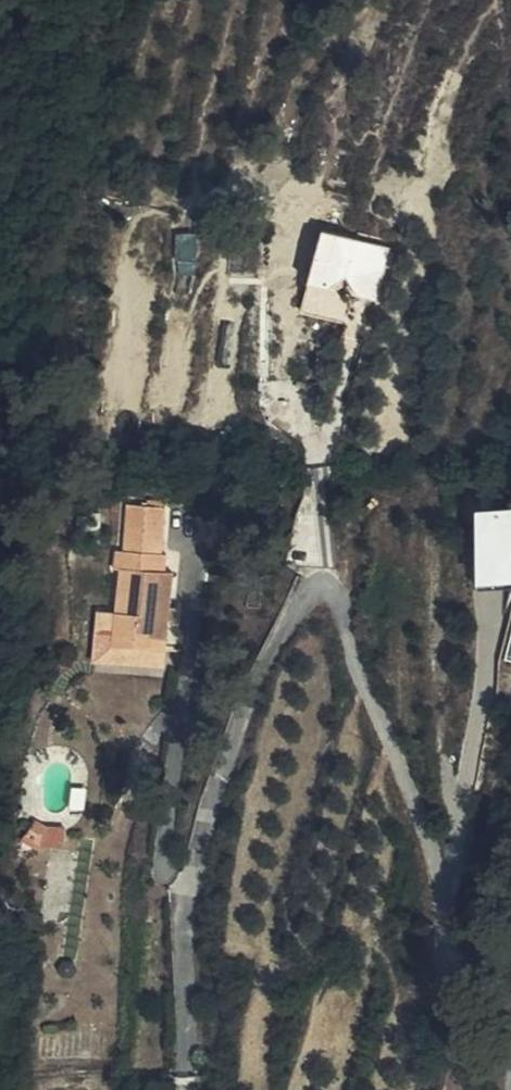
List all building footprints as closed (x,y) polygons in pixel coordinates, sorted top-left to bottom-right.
[(326,288),(339,240),(304,229),(291,277),(326,288)] [(179,257),(194,256),(193,230),(178,230),(179,257)] [(481,579),(510,578),(510,502),(480,503),(481,579)] [(113,509),(81,513),(86,555),(118,552),(113,509)] [(129,570),(127,551),(118,552),(86,555),(76,556),(79,580),(87,579),(91,618),(94,652),(144,647),(136,569),(129,570)] [(91,618),(78,619),(83,668),(145,662),(144,647),(94,652),(91,618)] [(89,836),(71,845),(75,855),(87,850),(85,844),(91,841),(89,836)] [(51,838),(43,854),(59,863),(67,846),(51,838)]
